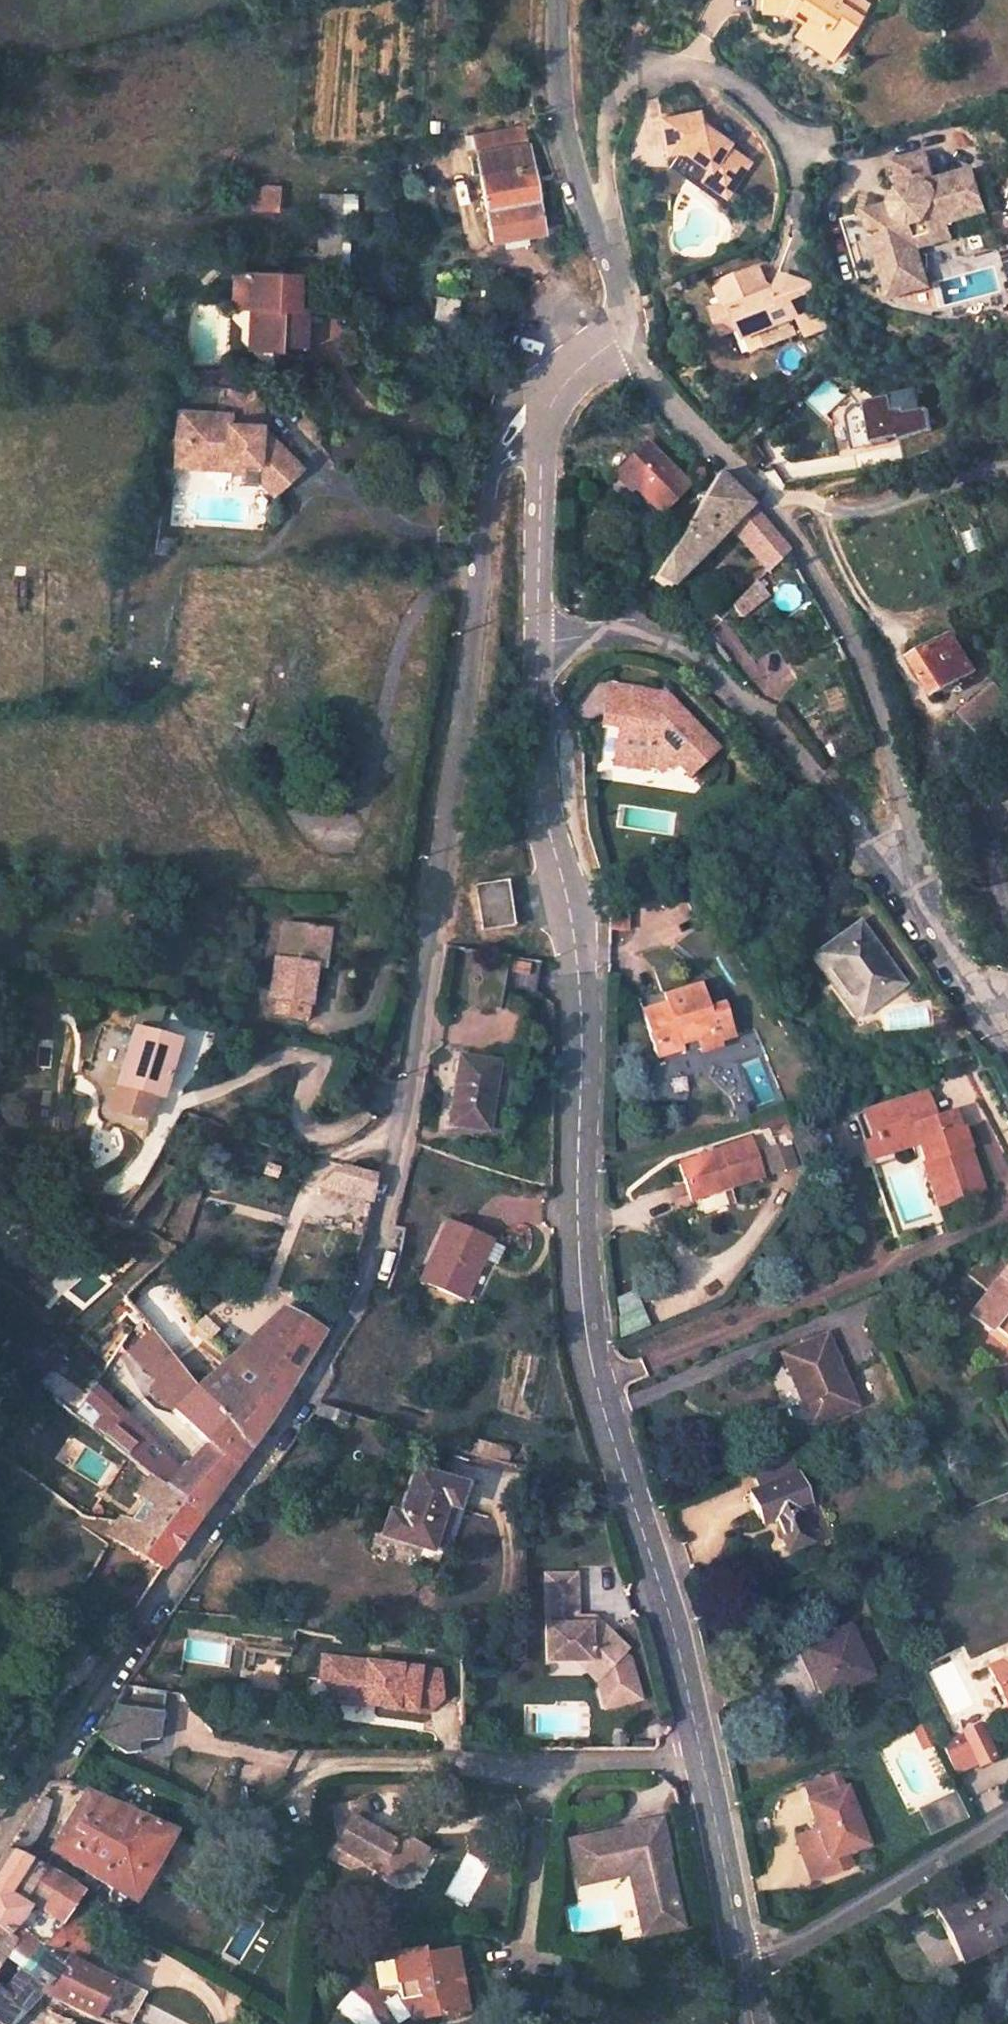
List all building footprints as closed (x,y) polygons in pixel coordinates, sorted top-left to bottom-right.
[(836,52),(855,23),(835,9),(841,0),(757,0),(760,18),(787,15),(802,25),(797,33),(816,46),(819,41),(836,52)] [(835,9),(855,23),(863,11),(849,0),(841,0),(835,9)] [(826,67),(836,52),(819,41),(816,46),(797,33),(790,43),(826,67)] [(687,165),(726,192),(744,166),(721,150),(726,144),(696,123),(694,112),(658,117),(664,153),(678,151),(691,160),(687,165)] [(478,173),(487,239),(540,232),(527,141),(525,128),(464,137),(469,174),(478,173)] [(717,204),(726,192),(687,165),(691,160),(678,151),(666,168),(717,204)] [(926,151),(897,160),(905,189),(934,180),(926,151)] [(869,213),(888,277),(926,265),(922,248),(941,243),(937,230),(953,225),(951,218),(986,208),(973,168),(934,180),(905,189),(902,189),(892,206),(869,213)] [(279,212),(281,186),(252,184),(250,210),(279,212)] [(317,196),(316,270),(345,271),(347,196),(317,196)] [(888,277),(869,213),(844,221),(863,284),(888,277)] [(710,308),(721,334),(741,326),(761,332),(767,347),(784,341),(778,326),(804,315),(812,337),(835,327),(813,304),(812,281),(781,273),(776,289),(762,294),(759,287),(765,277),(759,263),(714,281),(723,302),(710,308)] [(932,284),(926,265),(888,277),(894,296),(932,284)] [(258,352),(304,353),(304,303),(295,303),(291,303),(291,293),(296,293),(296,276),(232,275),(231,309),(249,310),(249,323),(258,332),(258,352)] [(258,332),(249,323),(248,352),(258,352),(258,332)] [(767,347),(761,332),(741,326),(752,353),(767,347)] [(207,388),(228,389),(228,378),(207,378),(207,388)] [(916,408),(911,387),(857,399),(845,412),(852,441),(900,431),(905,455),(943,443),(934,404),(916,408)] [(228,390),(227,415),(226,426),(259,427),(260,392),(228,390)] [(176,468),(193,462),(184,452),(185,414),(178,413),(176,468)] [(258,481),(273,495),(299,469),(259,429),(259,427),(226,426),(227,415),(185,414),(184,452),(193,462),(226,463),(232,470),(242,471),(242,479),(258,481)] [(617,469),(658,510),(684,483),(643,442),(617,469)] [(649,576),(664,586),(708,543),(728,525),(763,570),(784,550),(774,534),(713,474),(684,521),(649,576)] [(164,504),(163,544),(193,545),(193,531),(177,531),(178,504),(164,504)] [(724,608),(732,618),(759,599),(763,596),(749,583),(724,608)] [(912,659),(934,695),(971,672),(949,636),(912,659)] [(677,756),(692,772),(719,745),(668,692),(611,684),(607,714),(624,717),(623,724),(618,761),(651,766),(651,761),(659,762),(665,768),(677,756)] [(960,715),(973,735),(994,719),(979,700),(960,715)] [(623,724),(624,717),(607,714),(606,722),(623,724)] [(477,884),(484,930),(517,925),(515,909),(510,879),(477,884)] [(137,915),(124,914),(122,926),(135,927),(137,915)] [(271,959),(267,998),(305,1003),(310,963),(321,964),(325,930),(325,922),(281,917),(281,927),(278,960),(271,959)] [(830,981),(856,1017),(896,987),(853,928),(807,961),(824,984),(830,981)] [(490,983),(527,991),(532,958),(496,953),(490,983)] [(640,1015),(653,1057),(677,1049),(676,1044),(691,1039),(695,1052),(716,1045),(715,1041),(729,1036),(718,1004),(710,1007),(702,1009),(694,986),(662,996),(665,1006),(640,1015)] [(710,1007),(718,1004),(713,989),(705,992),(710,1007)] [(634,999),(640,1015),(665,1006),(662,996),(660,991),(634,999)] [(117,1112),(143,1121),(151,1097),(158,1100),(177,1042),(144,1031),(132,1067),(126,1085),(117,1112)] [(716,1045),(695,1052),(698,1062),(733,1050),(729,1036),(715,1041),(716,1045)] [(677,1049),(653,1057),(656,1064),(695,1052),(691,1039),(676,1044),(677,1049)] [(441,1122),(481,1129),(492,1061),(455,1052),(441,1122)] [(123,1064),(117,1083),(126,1085),(132,1067),(123,1064)] [(932,1199),(950,1193),(946,1180),(972,1173),(955,1123),(948,1105),(922,1114),(915,1093),(860,1111),(868,1133),(857,1137),(863,1153),(914,1136),(923,1164),(927,1162),(930,1176),(925,1177),(932,1199)] [(868,1133),(860,1111),(850,1114),(857,1137),(868,1133)] [(773,1174),(800,1164),(790,1138),(763,1148),(773,1174)] [(674,1162),(687,1197),(760,1173),(747,1139),(711,1150),(714,1156),(702,1159),(699,1154),(674,1162)] [(373,1174),(343,1164),(317,1188),(367,1204),(373,1174)] [(972,1173),(946,1180),(950,1193),(976,1185),(972,1173)] [(419,1285),(463,1303),(488,1239),(446,1221),(419,1285)] [(1007,1329),(1007,1259),(1001,1267),(993,1252),(954,1270),(981,1290),(962,1313),(987,1332),(997,1320),(1007,1329)] [(621,1331),(646,1329),(643,1292),(618,1295),(621,1331)] [(111,1535),(159,1567),(182,1535),(196,1515),(217,1486),(245,1447),(299,1362),(315,1338),(281,1317),(265,1344),(258,1336),(230,1376),(220,1362),(196,1384),(151,1325),(132,1341),(161,1374),(148,1385),(209,1442),(188,1478),(89,1383),(82,1396),(99,1411),(88,1426),(150,1477),(119,1517),(106,1511),(100,1521),(111,1527),(107,1532),(111,1535)] [(779,1345),(809,1416),(857,1396),(829,1325),(779,1345)] [(480,1437),(477,1446),(512,1457),(514,1448),(480,1437)] [(777,1515),(792,1547),(816,1535),(798,1496),(811,1489),(791,1448),(754,1464),(762,1483),(750,1488),(760,1511),(772,1505),(777,1515)] [(378,1535),(437,1552),(457,1480),(408,1466),(396,1510),(386,1508),(378,1535)] [(772,1505),(760,1511),(765,1521),(777,1515),(772,1505)] [(592,1655),(605,1668),(624,1649),(629,1644),(597,1612),(591,1619),(579,1619),(579,1567),(549,1569),(548,1655),(580,1656),(592,1655)] [(78,1671),(93,1648),(63,1629),(48,1652),(78,1671)] [(797,1653),(818,1702),(868,1679),(846,1631),(797,1653)] [(624,1649),(605,1668),(605,1689),(630,1690),(631,1655),(624,1649)] [(374,1700),(424,1707),(441,1692),(439,1666),(322,1651),(320,1672),(329,1682),(344,1684),(342,1697),(362,1700),(362,1699),(364,1688),(376,1690),(374,1700)] [(605,1668),(592,1655),(580,1656),(599,1674),(605,1668)] [(984,1671),(1004,1713),(1007,1711),(1007,1660),(984,1671)] [(605,1668),(599,1674),(599,1697),(630,1697),(630,1690),(605,1689),(605,1668)] [(344,1684),(329,1682),(327,1695),(342,1697),(344,1684)] [(161,1735),(166,1690),(127,1684),(99,1730),(96,1734),(121,1750),(137,1748),(138,1738),(161,1735)] [(252,1716),(258,1723),(272,1724),(280,1719),(282,1702),(283,1690),(255,1686),(253,1699),(252,1716)] [(376,1690),(364,1688),(362,1699),(374,1700),(376,1690)] [(977,1730),(992,1764),(998,1762),(983,1728),(977,1730)] [(938,1748),(953,1781),(974,1771),(975,1773),(992,1764),(977,1730),(960,1738),(963,1745),(958,1747),(955,1740),(938,1748)] [(126,1905),(129,1898),(134,1901),(142,1886),(164,1845),(172,1832),(133,1814),(137,1808),(118,1797),(108,1803),(82,1789),(80,1791),(60,1825),(46,1848),(109,1885),(105,1892),(106,1899),(119,1906),(126,1905)] [(791,1836),(806,1882),(845,1870),(840,1854),(862,1847),(843,1790),(805,1802),(813,1828),(791,1836)] [(958,1790),(919,1807),(932,1834),(970,1816),(958,1790)] [(33,1886),(45,1868),(23,1855),(41,1826),(44,1822),(51,1799),(41,1792),(13,1835),(6,1845),(12,1849),(5,1861),(0,1868),(0,1887),(21,1899),(33,1886)] [(359,1858),(385,1873),(412,1866),(424,1845),(401,1831),(392,1834),(390,1837),(368,1824),(361,1796),(332,1803),(339,1831),(328,1850),(348,1862),(358,1860),(359,1858)] [(630,1871),(643,1933),(681,1925),(666,1853),(668,1852),(662,1818),(629,1824),(629,1827),(571,1839),(579,1882),(630,1871)] [(42,1987),(58,1995),(96,2013),(112,1980),(64,1953),(82,1923),(67,1909),(72,1899),(77,1889),(50,1871),(45,1868),(33,1886),(45,1894),(21,1929),(13,1924),(26,1901),(21,1899),(0,1887),(0,1954),(15,1963),(0,1988),(0,2023),(7,2023),(42,1987)] [(274,1912),(283,1896),(261,1884),(252,1900),(274,1912)] [(963,1964),(1007,1941),(1007,1926),(987,1887),(937,1914),(963,1964)] [(410,1949),(390,1952),(391,1957),(411,1955),(410,1949)] [(455,2004),(434,2007),(435,2013),(462,2009),(451,1949),(445,1950),(455,2004)] [(410,2014),(416,2016),(435,2013),(434,2007),(455,2004),(445,1950),(411,1955),(391,1957),(373,1960),(377,1985),(396,1988),(397,1998),(400,2002),(404,2008),(407,2011),(410,2014)] [(276,1999),(277,2007),(287,2007),(286,1998),(276,1999)]
